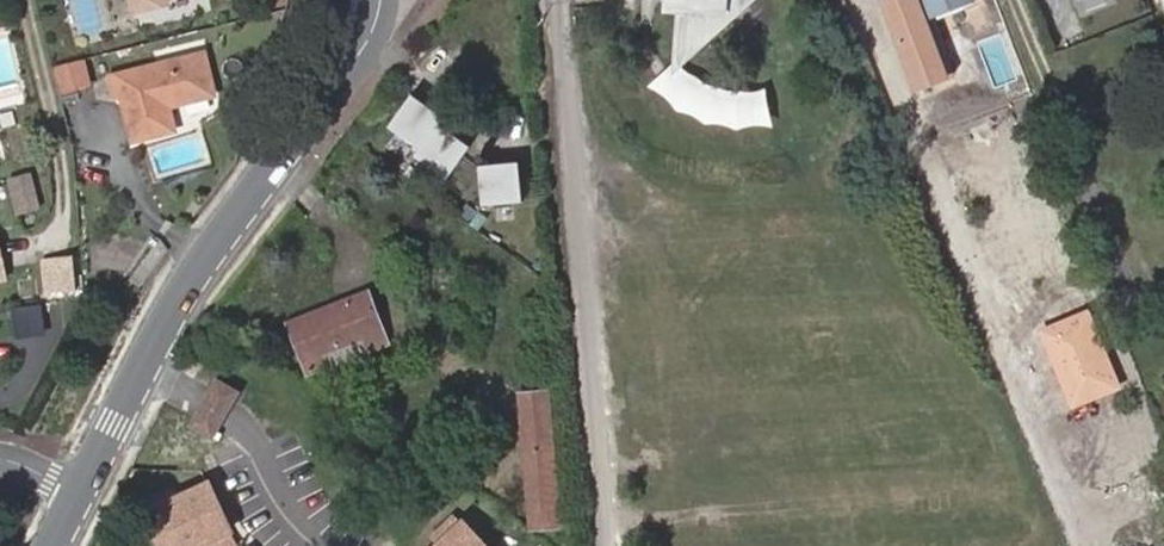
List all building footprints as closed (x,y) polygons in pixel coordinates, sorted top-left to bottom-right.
[(131,7),(145,15),(159,12),(160,0),(129,0),(131,7)] [(755,0),(685,0),(682,48),(697,52),(755,0)] [(947,78),(925,18),(972,1),(972,0),(885,0),(919,89),(947,78)] [(1060,41),(1086,33),(1079,9),(1110,0),(1048,0),(1060,41)] [(681,66),(697,52),(682,48),(681,66)] [(113,97),(120,96),(132,141),(173,130),(167,107),(165,101),(176,99),(178,104),(213,95),(202,55),(147,69),(109,79),(113,97)] [(80,63),(56,69),(61,93),(87,87),(80,63)] [(691,117),(705,123),(721,125),(733,128),(745,128),(766,127),(759,94),(746,96),(737,97),(724,94),(712,91),(703,89),(690,83),(675,68),(653,88),(666,99),(678,111),(691,117)] [(472,147),(442,125),(446,118),(414,95),(391,127),(422,149),(417,156),(449,179),(472,147)] [(165,101),(167,107),(178,104),(176,99),(165,101)] [(522,203),(519,163),(479,167),(483,206),(522,203)] [(14,175),(25,212),(50,204),(39,168),(14,175)] [(75,297),(74,262),(44,265),(47,300),(75,297)] [(382,342),(365,295),(292,324),(309,371),(382,342)] [(236,393),(217,382),(212,391),(231,402),(236,393)] [(231,402),(212,391),(197,418),(216,429),(231,402)] [(559,527),(549,393),(519,395),(531,529),(559,527)] [(216,429),(197,418),(192,426),(211,437),(216,429)] [(150,515),(165,545),(200,545),(224,535),(231,531),(211,486),(177,502),(170,505),(150,515)] [(172,491),(165,494),(170,505),(177,502),(172,491)] [(150,515),(170,505),(165,494),(145,503),(150,515)] [(435,545),(484,545),(460,522),(451,513),(435,529),(444,538),(438,543),(435,545)] [(224,535),(200,545),(232,545),(224,535)]
